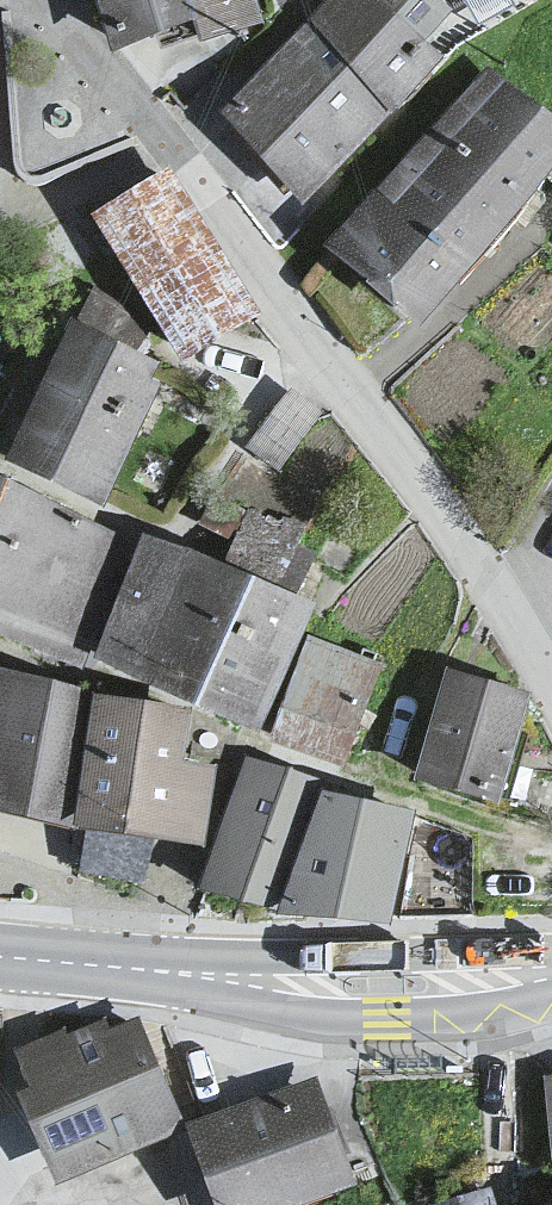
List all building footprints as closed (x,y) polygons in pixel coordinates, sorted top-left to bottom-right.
[(115,51),(196,26),(201,41),(264,22),(257,0),(99,0),(115,51)] [(436,57),(419,41),(449,11),(438,0),(333,0),(219,116),(301,196),(436,57)] [(328,247),(415,320),(551,159),(551,124),(482,65),(328,247)] [(164,168),(97,209),(187,357),(254,316),(164,168)] [(159,361),(73,321),(8,460),(94,499),(159,361)] [(290,387),(245,447),(279,472),(324,413),(290,387)] [(78,669),(127,543),(9,496),(0,490),(0,635),(78,669)] [(147,518),(102,646),(261,721),(313,596),(147,518)] [(303,647),(285,718),(360,746),(373,669),(303,647)] [(0,666),(0,800),(78,820),(93,692),(0,666)] [(533,708),(441,679),(412,781),(502,818),(533,708)] [(93,692),(78,820),(205,837),(213,759),(183,752),(188,709),(93,692)] [(212,857),(202,882),(280,899),(322,782),(248,760),(212,857)] [(280,899),(392,911),(413,807),(322,782),(280,899)] [(138,1020),(28,1066),(36,1085),(26,1089),(60,1169),(180,1120),(138,1020)] [(542,1077),(551,1166),(551,1165),(551,1076),(542,1077)] [(193,1122),(223,1204),(278,1204),(353,1178),(317,1077),(193,1122)] [(430,1204),(493,1204),(488,1188),(430,1204)]
